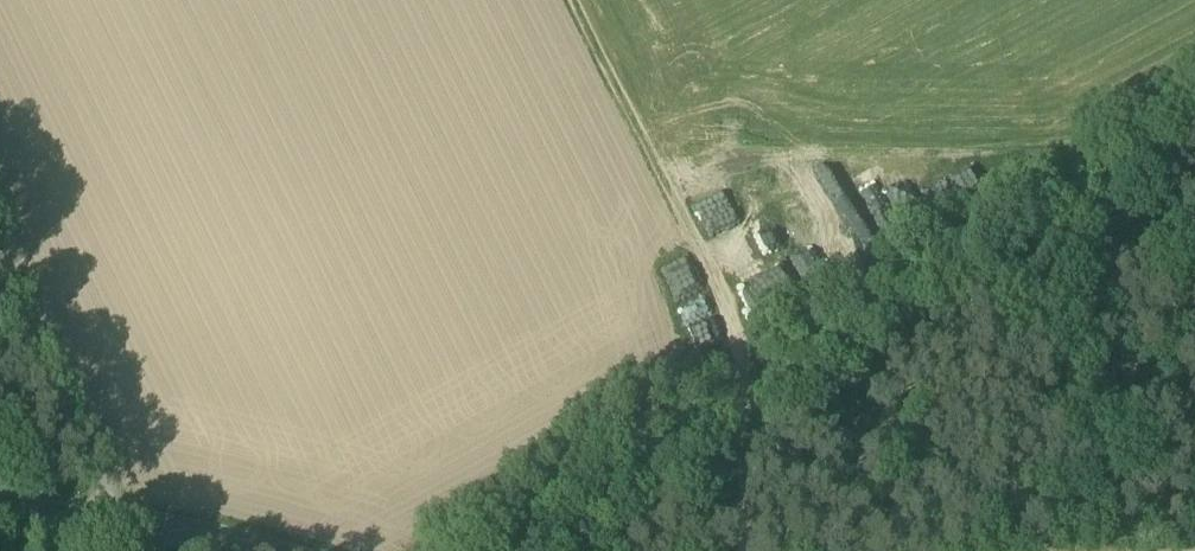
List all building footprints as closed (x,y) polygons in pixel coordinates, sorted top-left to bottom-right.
[(904,130),(796,182),(801,192),(776,203),(793,239),(926,176),(904,130)] [(763,253),(778,248),(772,232),(757,237),(763,253)]
